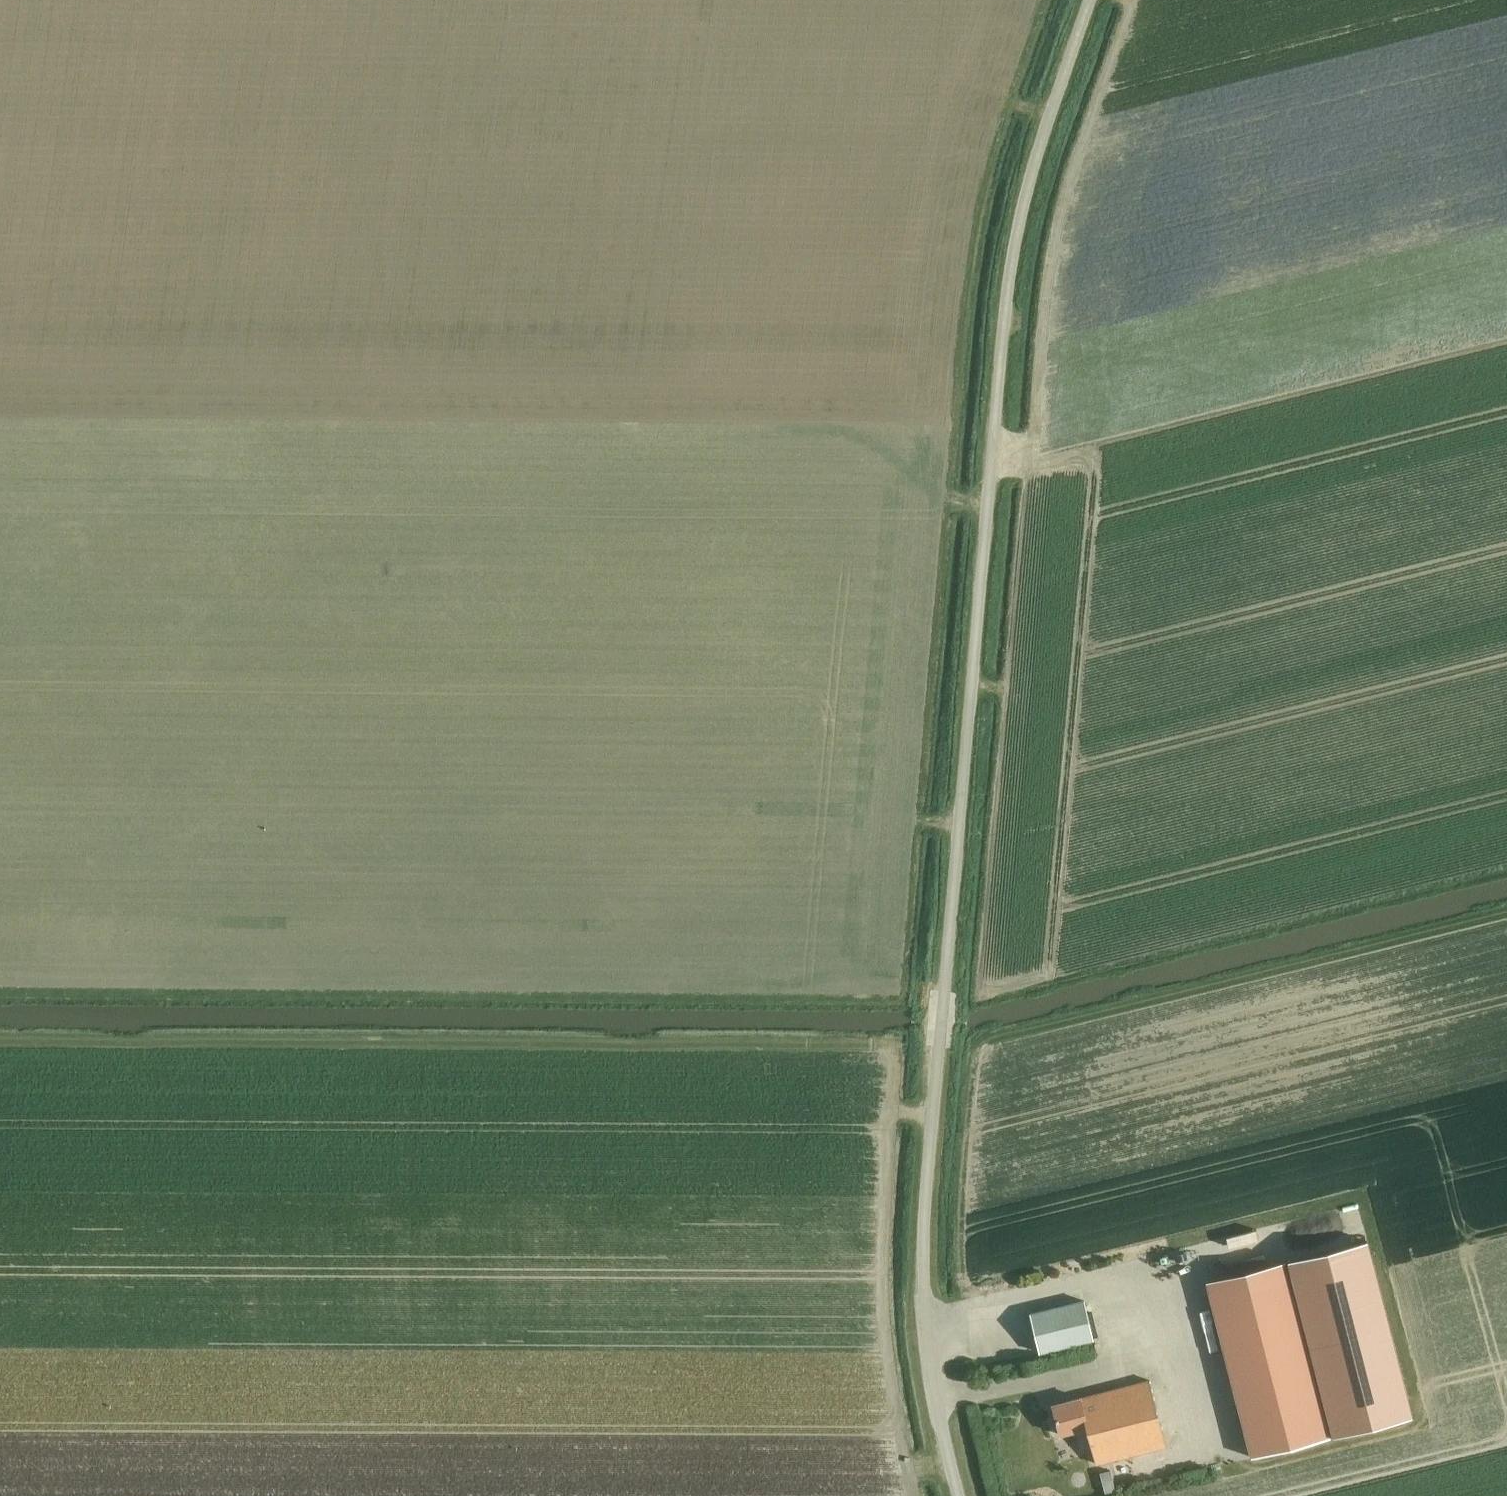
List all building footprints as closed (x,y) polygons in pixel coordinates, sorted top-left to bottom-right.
[(1261,1227),(1264,1240),(1282,1235),(1280,1223),(1261,1227)] [(1367,1245),(1286,1266),(1290,1280),(1329,1437),(1412,1415),(1367,1245)] [(1290,1280),(1212,1300),(1251,1457),(1329,1437),(1290,1280)] [(1038,1352),(1091,1339),(1082,1300),(1029,1313),(1038,1352)] [(1096,1463),(1164,1446),(1148,1381),(1053,1405),(1060,1433),(1087,1427),(1096,1463)]
